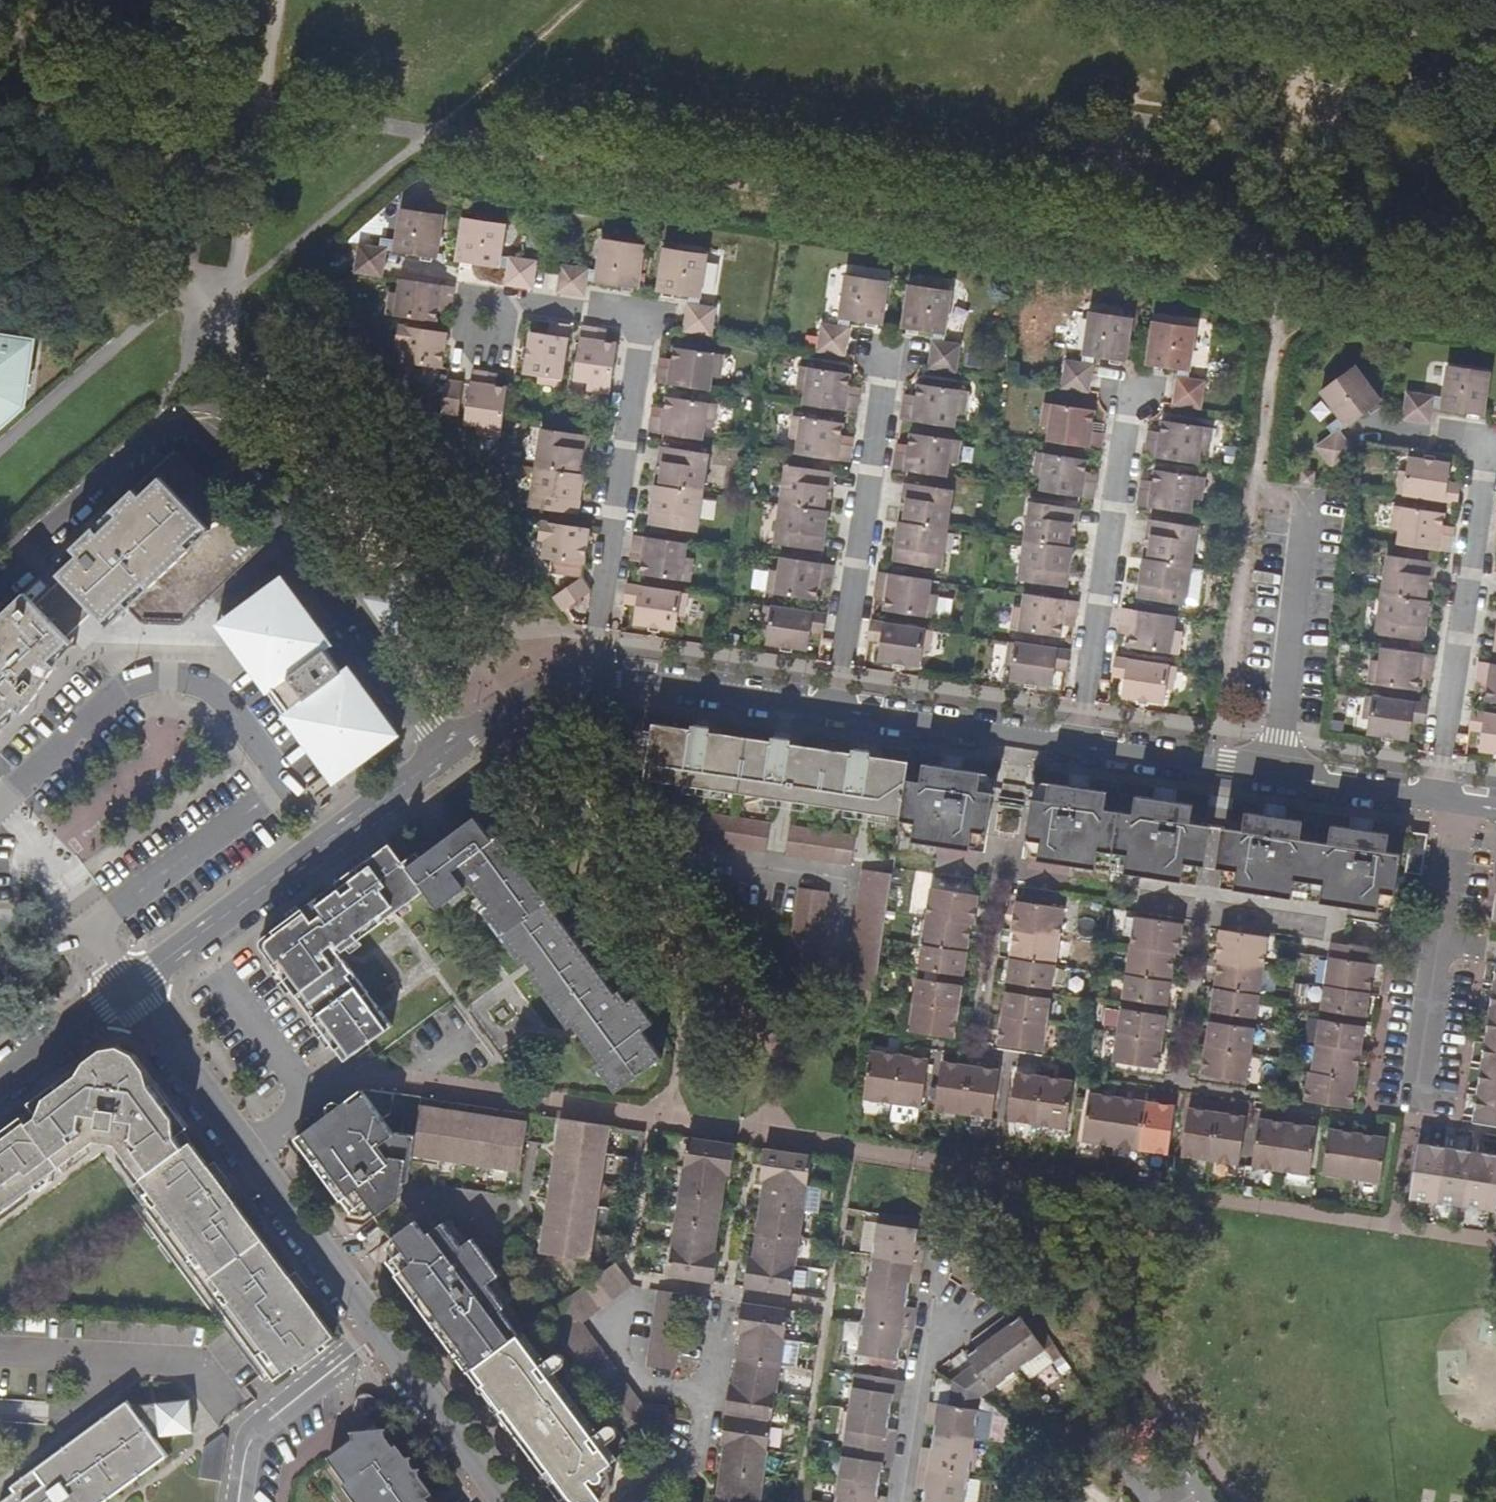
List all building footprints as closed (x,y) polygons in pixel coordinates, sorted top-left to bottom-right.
[(355,269),(384,273),(388,248),(438,256),(440,250),(446,213),(403,206),(398,239),(384,236),(382,245),(359,242),(355,269)] [(535,287),(539,262),(540,259),(504,254),(508,222),(466,215),(460,253),(459,259),(509,266),(507,283),(535,287)] [(589,277),(641,284),(648,242),(605,236),(599,268),(563,262),(563,264),(559,290),(587,293),(589,277)] [(691,291),(686,327),(714,332),(718,305),(702,302),(709,252),(666,245),(659,287),(691,291)] [(820,348),(849,352),(854,317),(886,322),(892,280),(849,273),(841,323),(825,320),(820,348)] [(456,284),(402,276),(399,289),(391,288),(388,311),(438,319),(441,298),(453,300),(456,284)] [(936,329),(931,364),(963,369),(966,342),(949,340),(955,290),(912,283),(906,325),(936,329)] [(1091,310),(1089,335),(1084,338),(1082,352),(1097,354),(1126,359),(1132,318),(1116,315),(1118,314),(1091,310)] [(563,383),(572,322),(552,319),(550,332),(532,329),(526,371),(540,373),(539,381),(563,383)] [(1145,362),(1181,367),(1190,369),(1196,328),(1152,321),(1145,362)] [(443,365),(449,330),(400,323),(398,342),(403,343),(401,359),(443,365)] [(600,326),(583,324),(575,377),(589,379),(589,387),(612,390),(620,339),(599,337),(600,326)] [(24,406),(35,341),(0,335),(0,428),(24,406)] [(662,363),(660,379),(712,387),(713,374),(723,376),(726,353),(674,345),(672,364),(662,363)] [(1061,385),(1092,390),(1095,363),(1066,359),(1061,385)] [(805,401),(859,409),(862,392),(851,391),(854,372),(803,363),(800,387),(807,388),(805,401)] [(1346,426),(1379,402),(1382,400),(1355,366),(1321,390),(1346,426)] [(1440,406),(1485,413),(1491,373),(1447,366),(1440,406)] [(476,368),(473,382),(467,421),(480,423),(479,432),(503,434),(506,411),(510,384),(489,381),(491,370),(476,368)] [(1179,376),(1175,403),(1201,406),(1206,380),(1179,376)] [(460,413),(465,381),(449,379),(444,410),(460,413)] [(907,398),(905,414),(958,423),(960,409),(968,410),(970,389),(921,382),(917,399),(907,398)] [(1432,422),(1435,405),(1436,396),(1405,391),(1401,417),(1432,422)] [(653,429),(666,431),(705,437),(707,423),(716,424),(718,402),(668,394),(665,415),(655,413),(653,429)] [(1089,445),(1102,447),(1106,427),(1093,425),(1095,410),(1043,402),(1040,423),(1048,425),(1046,438),(1089,445)] [(798,451),(839,457),(852,458),(854,442),(844,441),(846,420),(796,412),(793,436),(800,437),(798,451)] [(1156,455),(1200,462),(1202,449),(1210,450),(1213,429),(1205,427),(1161,420),(1160,430),(1158,439),(1156,455)] [(538,465),(587,471),(592,435),(592,433),(544,426),(538,465)] [(1334,467),(1356,451),(1342,429),(1340,428),(1316,445),(1334,467)] [(1152,429),(1150,438),(1158,439),(1160,430),(1152,429)] [(910,467),(948,473),(950,460),(958,461),(961,440),(949,439),(952,436),(933,434),(913,431),(910,450),(900,449),(898,465),(910,467)] [(1148,454),(1156,455),(1158,439),(1150,438),(1148,454)] [(664,444),(659,482),(706,489),(711,451),(664,444)] [(63,578),(110,628),(131,608),(145,623),(184,623),(265,546),(176,450),(53,567),(63,578)] [(1039,487),(1082,494),(1085,478),(1098,480),(1100,461),(1044,453),(1036,451),(1032,474),(1041,475),(1039,487)] [(1396,491),(1460,501),(1463,483),(1449,481),(1451,464),(1409,457),(1407,474),(1399,473),(1396,491)] [(832,508),(838,468),(791,462),(785,501),(832,508)] [(581,513),(587,471),(538,465),(532,504),(581,513)] [(1149,504),(1153,505),(1192,511),(1194,498),(1202,499),(1205,477),(1198,476),(1154,469),(1152,479),(1151,488),(1149,504)] [(1151,488),(1152,479),(1144,478),(1143,487),(1151,488)] [(659,482),(653,522),(700,529),(706,489),(659,482)] [(908,483),(902,520),(948,527),(953,490),(908,483)] [(1143,487),(1140,503),(1149,504),(1151,488),(1143,487)] [(785,501),(779,541),(806,545),(826,548),(832,508),(785,501)] [(1074,545),(1080,509),(1029,502),(1023,538),(1074,545)] [(1396,542),(1439,549),(1442,534),(1455,536),(1458,514),(1402,506),(1394,504),(1390,527),(1398,528),(1396,542)] [(592,526),(579,524),(544,519),(541,537),(546,539),(543,555),(556,558),(585,562),(586,562),(592,526)] [(948,527),(902,520),(895,560),(942,567),(948,527)] [(1151,520),(1145,556),(1192,564),(1198,527),(1151,520)] [(689,540),(651,534),(638,532),(636,549),(645,550),(642,572),(694,580),(698,557),(688,555),(689,540)] [(1068,586),(1074,545),(1023,538),(1017,578),(1068,586)] [(766,591),(817,599),(820,578),(831,579),(834,562),(822,560),(780,554),(778,565),(777,572),(769,571),(766,591)] [(1431,600),(1437,563),(1387,555),(1382,593),(1431,600)] [(1192,564),(1145,556),(1139,597),(1186,604),(1192,564)] [(555,568),(583,573),(585,562),(556,558),(555,568)] [(377,589),(378,590),(409,634),(441,613),(408,567),(377,589)] [(932,577),(893,571),(888,570),(880,569),(878,586),(886,588),(883,609),(935,617),(938,595),(930,593),(932,577)] [(337,645),(284,574),(217,624),(337,784),(402,735),(351,667),(343,672),(328,652),(337,645)] [(557,594),(567,609),(592,590),(592,589),(584,575),(557,594)] [(14,724),(28,710),(37,695),(54,673),(64,659),(76,646),(68,637),(74,630),(74,620),(61,606),(62,599),(53,589),(42,577),(0,617),(0,735),(14,724)] [(63,578),(53,589),(62,599),(61,606),(74,620),(74,630),(68,637),(76,646),(78,645),(85,652),(110,628),(63,578)] [(692,591),(631,581),(627,601),(639,603),(636,622),(678,628),(680,613),(688,614),(692,591)] [(378,590),(364,599),(395,643),(409,634),(378,590)] [(1079,599),(1067,598),(1024,591),(1022,607),(1013,606),(1009,628),(1018,629),(1061,636),(1065,615),(1077,616),(1079,599)] [(1425,641),(1431,600),(1382,593),(1375,633),(1425,641)] [(826,611),(772,603),(766,643),(806,649),(810,631),(823,633),(826,611)] [(1176,615),(1138,609),(1133,608),(1125,607),(1122,623),(1131,624),(1130,633),(1128,646),(1171,652),(1179,653),(1182,632),(1174,631),(1176,615)] [(925,626),(883,619),(877,659),(919,666),(922,650),(929,651),(933,627),(925,626)] [(1131,624),(1122,623),(1121,632),(1130,633),(1131,624)] [(1069,670),(1072,649),(1016,640),(1010,680),(1052,686),(1054,668),(1069,670)] [(1437,654),(1424,652),(1381,645),(1379,661),(1369,660),(1366,682),(1375,684),(1419,690),(1422,668),(1434,671),(1437,654)] [(1169,664),(1126,657),(1117,656),(1115,674),(1124,675),(1121,697),(1164,703),(1166,687),(1173,688),(1176,665),(1169,664)] [(1495,662),(1481,661),(1478,687),(1488,688),(1486,700),(1495,701),(1495,663),(1495,662)] [(1426,724),(1429,703),(1374,695),(1366,693),(1364,712),(1371,714),(1372,714),(1369,734),(1411,740),(1413,723),(1426,724)] [(1474,709),(1471,730),(1481,732),(1479,751),(1495,754),(1495,713),(1474,709)] [(907,779),(909,761),(872,755),(865,754),(866,749),(852,747),(851,752),(791,744),(783,742),(784,737),(771,736),(770,740),(711,732),(702,730),(702,725),(691,724),(690,728),(653,723),(646,778),(684,784),(727,790),(764,796),(807,802),(846,808),(886,813),(902,816),(907,779)] [(1057,783),(1058,772),(1038,769),(1037,780),(1048,782),(1045,800),(1032,798),(980,790),(982,772),(991,773),(992,762),(969,759),(968,770),(923,763),(920,781),(907,779),(902,816),(901,820),(914,822),(912,840),(970,849),(972,831),(988,833),(1040,841),(1037,859),(1095,867),(1097,850),(1113,852),(1120,811),(1104,809),(1106,791),(1057,783)] [(725,798),(727,790),(684,784),(683,791),(725,798)] [(806,810),(807,802),(764,796),(763,803),(806,810)] [(1120,811),(1113,852),(1128,854),(1125,872),(1181,881),(1184,863),(1204,866),(1210,824),(1191,821),(1193,804),(1136,796),(1133,813),(1120,811)] [(885,822),(886,813),(846,808),(844,816),(885,822)] [(692,810),(688,841),(765,853),(770,821),(692,810)] [(1380,893),(1394,894),(1400,853),(1386,852),(1389,834),(1332,825),(1330,842),(1301,838),(1302,820),(1246,812),(1244,829),(1224,827),(1218,868),(1238,872),(1235,889),(1292,897),(1295,880),(1324,884),(1322,901),(1378,910),(1380,893)] [(426,888),(439,906),(471,883),(494,914),(489,918),(514,951),(518,948),(525,957),(541,979),(535,983),(560,1016),(566,1013),(573,1023),(601,1061),(608,1070),(604,1073),(616,1091),(661,1057),(642,1030),(653,1021),(634,995),(628,1000),(620,989),(614,992),(575,939),(586,932),(577,920),(567,928),(526,872),(536,865),(527,852),(517,859),(499,834),(491,839),(475,816),(420,856),(416,851),(405,859),(426,888)] [(791,825),(787,856),(852,865),(856,834),(791,825)] [(1428,835),(1417,834),(1412,833),(1407,872),(1408,873),(1422,874),(1428,835)] [(343,950),(427,890),(405,859),(403,861),(388,842),(268,933),(264,937),(262,942),(351,1057),(392,1026),(335,950),(339,946),(343,950)] [(887,911),(893,873),(861,869),(845,985),(876,990),(879,968),(887,911)] [(829,891),(798,887),(787,965),(818,969),(829,891)] [(977,895),(929,888),(918,968),(965,975),(977,895)] [(1006,981),(1053,988),(1064,908),(1018,901),(1014,930),(1010,957),(1006,981)] [(1122,997),(1169,1004),(1177,954),(1179,954),(1184,923),(1134,916),(1122,997)] [(1269,936),(1220,929),(1215,959),(1218,960),(1214,987),(1211,1011),(1258,1018),(1265,967),(1269,940),(1269,936)] [(1375,956),(1330,949),(1329,957),(1328,963),(1325,985),(1323,985),(1321,1009),(1367,1016),(1373,970),(1375,956)] [(909,1030),(954,1037),(959,1009),(963,984),(916,977),(909,1030)] [(1475,1121),(1495,1124),(1495,980),(1495,989),(1491,1015),(1487,1043),(1479,1095),(1475,1121)] [(997,1043),(1044,1050),(1048,1023),(1052,998),(1005,991),(1001,1015),(997,1043)] [(890,1002),(877,999),(874,1012),(887,1015),(890,1002)] [(1113,1060),(1160,1067),(1164,1040),(1167,1015),(1120,1008),(1113,1060)] [(1362,1050),(1365,1026),(1319,1019),(1311,1072),(1308,1072),(1305,1100),(1354,1107),(1358,1079),(1362,1050)] [(1256,1028),(1209,1021),(1205,1045),(1201,1073),(1203,1074),(1248,1081),(1253,1053),(1256,1028)] [(22,1196),(36,1186),(34,1183),(47,1174),(92,1140),(115,1142),(150,1190),(159,1202),(157,1204),(192,1251),(195,1250),(203,1261),(222,1287),(231,1298),(229,1300),(265,1349),(267,1348),(275,1359),(285,1370),(299,1360),(302,1364),(322,1349),(319,1345),(334,1334),(212,1170),(191,1140),(183,1146),(176,1135),(188,1126),(126,1043),(113,1042),(28,1104),(36,1116),(28,1122),(25,1120),(0,1138),(0,1212),(22,1196)] [(864,1099),(921,1107),(928,1058),(902,1054),(871,1049),(864,1099)] [(936,1110),(992,1118),(999,1068),(972,1064),(943,1060),(936,1110)] [(1009,1121),(1066,1129),(1073,1079),(1046,1075),(1017,1071),(1009,1121)] [(360,1087),(295,1136),(342,1198),(357,1187),(367,1199),(389,1183),(400,1197),(408,1133),(394,1131),(360,1087)] [(1119,1096),(1090,1091),(1083,1142),(1168,1155),(1175,1104),(1148,1100),(1119,1096)] [(420,1104),(412,1156),(519,1172),(527,1121),(508,1117),(507,1123),(473,1117),(474,1112),(457,1109),(456,1115),(436,1112),(438,1106),(420,1104)] [(1219,1111),(1188,1106),(1181,1157),(1239,1165),(1246,1115),(1219,1111)] [(611,1125),(559,1117),(556,1132),(561,1133),(560,1146),(554,1145),(551,1169),(556,1170),(552,1195),(547,1195),(544,1217),(548,1218),(546,1238),(540,1237),(538,1251),(554,1254),(553,1261),(561,1262),(577,1283),(596,1268),(590,1259),(611,1125)] [(1284,1172),(1311,1177),(1311,1173),(1318,1126),(1290,1122),(1260,1117),(1254,1168),(1284,1172)] [(1330,1128),(1323,1174),(1379,1183),(1387,1137),(1359,1133),(1330,1128)] [(681,1167),(722,1173),(727,1174),(731,1143),(686,1136),(681,1167)] [(1410,1201),(1439,1205),(1465,1209),(1490,1213),(1495,1214),(1495,1156),(1447,1149),(1419,1144),(1410,1201)] [(812,1155),(761,1147),(756,1178),(761,1179),(807,1186),(812,1155)] [(678,1195),(717,1201),(722,1173),(681,1167),(678,1195)] [(52,1181),(47,1174),(34,1183),(36,1186),(40,1190),(52,1181)] [(761,1179),(757,1207),(803,1213),(807,1186),(761,1179)] [(378,1213),(400,1197),(389,1183),(367,1199),(378,1213)] [(811,1187),(807,1212),(817,1213),(822,1188),(811,1187)] [(152,1207),(157,1204),(159,1202),(150,1190),(144,1195),(152,1207)] [(674,1222),(713,1228),(717,1201),(678,1195),(674,1222)] [(757,1207),(753,1234),(799,1241),(803,1213),(757,1207)] [(394,1235),(404,1250),(425,1234),(414,1220),(394,1235)] [(412,1262),(396,1273),(468,1369),(517,1334),(499,1309),(506,1304),(488,1282),(499,1274),(471,1238),(460,1246),(441,1222),(425,1234),(404,1250),(412,1262)] [(670,1249),(709,1255),(713,1228),(674,1222),(670,1249)] [(872,1254),(922,1262),(924,1248),(915,1247),(916,1241),(917,1229),(876,1222),(872,1254)] [(753,1234),(749,1261),(795,1268),(799,1241),(753,1234)] [(715,1256),(709,1255),(670,1249),(666,1277),(711,1284),(715,1256)] [(196,1266),(203,1261),(195,1250),(192,1251),(188,1255),(196,1266)] [(388,1261),(396,1273),(412,1262),(404,1250),(388,1261)] [(867,1286),(908,1292),(910,1275),(911,1268),(921,1269),(922,1262),(872,1254),(867,1286)] [(740,1288),(791,1296),(795,1268),(749,1261),(744,1260),(740,1288)] [(632,1284),(616,1261),(605,1269),(622,1292),(632,1284)] [(920,1277),(921,1269),(911,1268),(910,1275),(920,1277)] [(622,1292),(605,1269),(595,1277),(611,1300),(622,1292)] [(611,1300),(595,1277),(584,1285),(600,1308),(611,1300)] [(600,1308),(584,1285),(574,1292),(591,1315),(600,1308)] [(862,1319),(912,1326),(914,1312),(904,1311),(906,1304),(908,1292),(867,1286),(862,1319)] [(224,1303),(229,1300),(231,1298),(222,1287),(216,1292),(224,1303)] [(591,1315),(574,1292),(550,1310),(554,1316),(583,1321),(591,1315)] [(655,1292),(653,1305),(682,1309),(684,1296),(655,1292)] [(733,1332),(739,1332),(784,1339),(789,1311),(738,1303),(733,1332)] [(653,1305),(651,1316),(680,1321),(682,1309),(653,1305)] [(1001,1319),(989,1329),(1019,1369),(1023,1367),(1031,1378),(1053,1362),(1045,1350),(1054,1343),(1028,1309),(1018,1316),(1010,1322),(1006,1326),(1001,1319)] [(567,1348),(590,1332),(583,1321),(554,1316),(547,1321),(567,1348)] [(651,1316),(649,1329),(678,1333),(680,1321),(651,1316)] [(1006,1316),(1001,1319),(1006,1326),(1010,1322),(1006,1316)] [(898,1360),(900,1345),(901,1338),(911,1339),(912,1326),(862,1319),(857,1353),(898,1360)] [(649,1329),(648,1341),(676,1346),(678,1333),(649,1329)] [(1019,1369),(989,1329),(977,1338),(982,1345),(976,1350),(969,1355),(993,1389),(1019,1369)] [(590,1332),(567,1348),(574,1358),(597,1341),(590,1332)] [(739,1332),(735,1361),(780,1367),(784,1339),(739,1332)] [(517,1334),(468,1369),(544,1470),(548,1467),(557,1482),(565,1491),(571,1498),(578,1501),(600,1501),(603,1501),(608,1495),(610,1490),(611,1485),(611,1477),(609,1471),(607,1466),(611,1461),(601,1446),(615,1436),(617,1434),(618,1430),(617,1427),(615,1424),(612,1423),(610,1423),(606,1424),(592,1435),(548,1375),(562,1366),(565,1363),(565,1360),(565,1357),(563,1355),(561,1353),(559,1352),(557,1352),(554,1354),(539,1364),(517,1334)] [(909,1346),(911,1339),(901,1338),(900,1345),(909,1346)] [(977,1338),(970,1343),(976,1350),(982,1345),(977,1338)] [(597,1341),(574,1358),(582,1368),(605,1352),(597,1341)] [(648,1341),(646,1354),(675,1358),(676,1346),(648,1341)] [(947,1366),(965,1359),(960,1344),(942,1350),(947,1366)] [(269,1363),(275,1359),(267,1348),(265,1349),(261,1352),(269,1363)] [(605,1352),(582,1368),(589,1378),(612,1361),(605,1352)] [(673,1369),(675,1358),(646,1354),(644,1365),(673,1369)] [(612,1361),(589,1378),(596,1388),(619,1371),(612,1361)] [(735,1361),(731,1387),(776,1394),(780,1367),(735,1361)] [(619,1371),(596,1388),(604,1398),(626,1381),(619,1371)] [(890,1414),(892,1399),(893,1392),(902,1393),(905,1378),(854,1372),(849,1408),(890,1414)] [(626,1381),(604,1398),(612,1409),(634,1392),(626,1381)] [(726,1386),(721,1414),(772,1422),(776,1394),(731,1387),(726,1386)] [(634,1392),(612,1409),(625,1427),(642,1402),(634,1392)] [(901,1401),(902,1393),(893,1392),(892,1399),(901,1401)] [(167,1455),(152,1435),(145,1426),(192,1422),(190,1399),(130,1405),(126,1400),(10,1486),(14,1491),(0,1501),(102,1501),(167,1455)] [(651,1431),(655,1404),(642,1402),(625,1427),(651,1431)] [(931,1402),(929,1417),(934,1418),(939,1419),(936,1439),(975,1444),(980,1410),(931,1402)] [(655,1404),(651,1431),(663,1433),(668,1406),(655,1404)] [(894,1448),(896,1433),(888,1432),(888,1425),(890,1414),(849,1408),(844,1441),(894,1448)] [(717,1443),(722,1444),(767,1451),(772,1422),(721,1414),(717,1443)] [(929,1450),(928,1456),(933,1457),(936,1439),(939,1419),(934,1418),(933,1425),(929,1450)] [(192,1432),(192,1422),(145,1426),(152,1435),(192,1432)] [(896,1433),(897,1426),(888,1425),(888,1432),(896,1433)] [(203,1449),(199,1477),(220,1480),(226,1438),(223,1434),(203,1449)] [(353,1437),(352,1445),(328,1463),(346,1488),(343,1490),(351,1501),(427,1501),(430,1500),(382,1434),(353,1437)] [(975,1444),(936,1439),(933,1457),(928,1456),(923,1455),(921,1468),(970,1475),(975,1444)] [(880,1480),(882,1468),(883,1461),(892,1462),(894,1448),(844,1441),(839,1474),(880,1480)] [(722,1444),(719,1470),(763,1477),(767,1451),(722,1444)] [(891,1469),(892,1462),(883,1461),(882,1468),(891,1469)] [(921,1468),(919,1482),(924,1483),(929,1484),(927,1501),(965,1501),(970,1475),(921,1468)] [(715,1496),(751,1501),(760,1501),(763,1477),(719,1470),(715,1496)] [(886,1501),(878,1500),(878,1493),(880,1480),(839,1474),(835,1501),(886,1501)] [(921,1501),(927,1501),(929,1484),(924,1483),(923,1489),(921,1501)] [(886,1501),(887,1494),(878,1493),(878,1500),(886,1501)]
